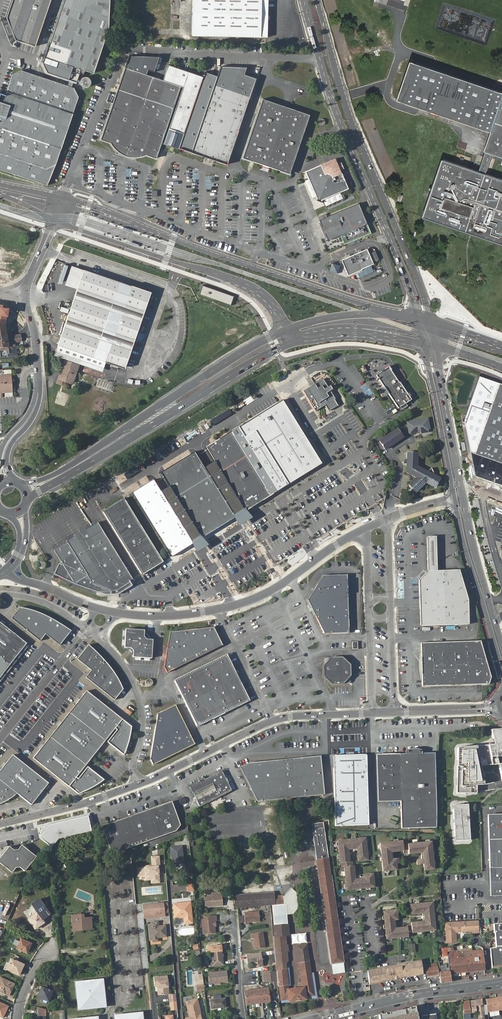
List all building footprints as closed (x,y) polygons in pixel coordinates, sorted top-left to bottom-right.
[(109,28),(110,0),(64,0),(43,64),(47,73),(69,80),(67,86),(35,75),(21,70),(11,75),(5,95),(0,93),(0,170),(47,185),(55,166),(78,97),(74,88),(71,87),(73,81),(76,83),(79,74),(83,76),(85,71),(93,74),(109,28)] [(17,39),(37,45),(52,0),(13,0),(8,16),(17,39)] [(192,36),(267,37),(268,0),(193,0),(192,36)] [(159,57),(129,55),(118,89),(173,108),(181,86),(147,74),(148,70),(154,71),(159,57)] [(488,174),(494,154),(501,157),(501,92),(456,76),(414,62),(411,71),(400,101),(401,101),(435,112),(493,131),(487,152),(481,171),(444,159),(424,217),(460,229),(462,230),(501,244),(501,179),(488,174)] [(180,149),(204,76),(169,65),(163,79),(184,86),(164,143),(180,149)] [(220,67),(191,152),(226,165),(256,78),(244,74),(246,67),(220,67)] [(91,83),(90,81),(90,80),(89,79),(88,78),(87,78),(85,77),(84,78),(82,78),(81,79),(81,80),(80,81),(80,83),(80,84),(81,85),(82,86),(83,87),(84,88),(85,88),(87,88),(88,87),(89,87),(90,85),(90,84),(91,83)] [(118,89),(102,138),(111,142),(114,146),(117,148),(119,150),(124,153),(127,154),(132,155),(136,156),(143,155),(147,153),(157,157),(162,143),(173,108),(157,102),(118,89)] [(263,98),(241,159),(290,175),(311,114),(263,98)] [(307,172),(318,199),(317,201),(321,203),(323,201),(350,190),(337,160),(307,172)] [(359,203),(319,219),(321,222),(320,223),(325,236),(326,236),(327,239),(340,234),(344,244),(371,233),(359,203)] [(364,268),(374,264),(372,259),(379,257),(376,249),(369,251),(368,248),(341,259),(340,263),(340,265),(332,263),(329,271),(347,277),(349,276),(348,275),(358,271),(364,268)] [(84,269),(66,326),(132,347),(151,291),(84,269)] [(203,286),(200,294),(230,305),(233,297),(203,286)] [(7,331),(5,331),(3,323),(4,317),(0,317),(0,348),(6,348),(7,356),(16,354),(15,345),(11,345),(11,342),(21,340),(20,333),(11,335),(9,335),(7,331)] [(131,348),(66,326),(60,344),(125,366),(131,348)] [(59,378),(67,380),(73,383),(80,364),(66,359),(64,364),(66,365),(63,374),(61,373),(59,378)] [(398,380),(386,364),(383,367),(383,368),(374,374),(398,407),(400,405),(402,407),(407,404),(405,401),(411,397),(409,394),(410,394),(408,390),(407,391),(403,386),(404,385),(399,379),(398,380)] [(0,390),(0,392),(11,391),(10,370),(2,371),(2,373),(0,373),(0,390)] [(327,371),(293,391),(324,442),(358,422),(327,371)] [(473,453),(478,478),(501,486),(501,384),(481,377),(466,420),(473,453)] [(377,413),(382,410),(367,380),(361,383),(377,413)] [(358,394),(353,398),(366,422),(372,419),(358,394)] [(275,493),(279,490),(323,462),(283,399),(234,428),(275,493)] [(430,418),(407,422),(410,435),(418,433),(422,437),(428,437),(431,435),(433,432),(430,418)] [(275,493),(234,428),(209,444),(249,508),(275,493)] [(387,451),(405,438),(398,428),(379,441),(387,451)] [(236,516),(196,451),(162,472),(203,537),(236,516)] [(433,474),(431,469),(426,473),(416,467),(418,453),(407,453),(406,472),(416,478),(408,485),(415,492),(425,483),(434,488),(438,480),(432,476),(432,475),(433,474)] [(155,481),(145,487),(184,550),(194,544),(155,481)] [(184,550),(145,487),(134,494),(173,558),(184,550)] [(103,510),(142,574),(164,561),(124,497),(103,510)] [(68,542),(65,544),(63,546),(63,548),(62,550),(61,552),(61,553),(61,555),(61,556),(62,558),(64,560),(65,560),(66,561),(67,563),(69,564),(70,566),(71,568),(72,570),(73,572),(74,573),(76,575),(77,575),(79,576),(80,576),(82,576),(83,576),(86,575),(88,574),(89,576),(94,583),(112,590),(120,589),(134,580),(98,521),(67,540),(68,542)] [(443,625),(469,624),(468,599),(459,569),(438,571),(436,536),(427,537),(428,571),(419,580),(421,626),(443,625)] [(63,546),(65,544),(55,549),(76,584),(89,576),(88,574),(86,575),(83,576),(82,576),(80,576),(79,576),(77,575),(76,575),(74,573),(73,572),(72,570),(71,568),(70,566),(69,564),(67,563),(66,561),(65,560),(64,560),(62,558),(61,556),(61,555),(61,553),(61,552),(62,550),(63,548),(63,546)] [(323,576),(308,600),(348,599),(347,575),(323,576)] [(308,600),(315,614),(348,613),(348,599),(308,600)] [(12,618),(40,641),(46,634),(59,645),(70,631),(60,623),(51,618),(44,614),(34,610),(31,610),(23,608),(20,608),(12,618)] [(348,613),(315,614),(324,634),(349,633),(348,613)] [(10,664),(26,643),(0,623),(0,656),(10,664)] [(220,641),(215,630),(214,627),(213,627),(170,632),(163,667),(166,672),(222,645),(220,641)] [(125,629),(124,647),(132,648),(134,652),(134,657),(151,658),(152,641),(147,640),(145,638),(144,636),(144,631),(125,629)] [(479,641),(420,643),(422,687),(488,685),(490,676),(479,641)] [(92,672),(85,679),(115,702),(123,692),(121,689),(114,675),(111,669),(106,663),(101,658),(94,650),(91,647),(88,645),(77,660),(92,672)] [(174,680),(197,726),(250,701),(227,654),(174,680)] [(0,656),(0,677),(10,664),(0,656)] [(323,666),(324,678),(332,685),(342,685),(351,676),(350,666),(342,658),(330,658),(323,666)] [(145,683),(150,687),(154,682),(150,678),(145,683)] [(70,713),(106,741),(122,721),(86,693),(70,713)] [(186,750),(191,736),(176,706),(159,715),(150,762),(155,766),(186,750)] [(51,737),(87,766),(106,741),(70,713),(51,737)] [(457,747),(455,794),(476,794),(476,788),(476,785),(484,785),(480,766),(500,764),(498,757),(501,756),(501,729),(492,730),(495,744),(488,745),(475,746),(457,747)] [(196,745),(191,736),(186,750),(196,745)] [(69,788),(87,766),(51,737),(34,759),(69,788)] [(32,804),(49,783),(13,754),(0,770),(0,779),(17,793),(32,804)] [(435,754),(377,755),(379,803),(402,802),(403,829),(438,828),(435,754)] [(320,756),(257,759),(261,797),(274,797),(321,795),(320,756)] [(356,756),(345,756),(334,756),(335,827),(369,826),(367,756),(356,756)] [(261,797),(257,759),(246,760),(237,763),(254,797),(261,797)] [(222,770),(217,773),(221,796),(232,791),(229,785),(230,784),(231,783),(231,782),(231,781),(230,779),(228,777),(228,776),(225,776),(222,770)] [(221,796),(217,773),(191,787),(200,806),(221,796)] [(0,779),(0,806),(1,806),(4,804),(7,802),(13,797),(16,795),(17,793),(0,779)] [(102,826),(111,854),(175,831),(180,825),(172,801),(102,826)] [(468,804),(453,804),(454,840),(469,839),(468,818),(468,804)] [(487,814),(489,840),(501,839),(501,813),(487,814)] [(49,824),(39,837),(51,847),(59,838),(92,830),(88,815),(49,824)] [(314,837),(317,860),(329,859),(325,828),(311,830),(306,825),(299,835),(309,844),(314,837)] [(368,860),(366,837),(337,840),(339,863),(341,862),(341,867),(343,867),(346,891),(375,888),(373,873),(362,874),(363,878),(361,878),(356,878),(354,865),(353,865),(352,861),(350,862),(349,850),(356,849),(357,861),(368,860)] [(490,868),(501,867),(501,839),(489,840),(490,868)] [(402,840),(379,843),(382,872),(397,870),(396,864),(399,863),(398,858),(392,859),(391,853),(403,851),(404,854),(406,853),(409,853),(408,854),(421,853),(422,859),(416,860),(416,865),(422,864),(424,871),(434,870),(431,841),(408,844),(407,841),(402,842),(402,840)] [(0,858),(0,863),(12,873),(16,868),(21,867),(25,871),(35,857),(22,846),(19,850),(16,850),(10,845),(0,858)] [(172,866),(184,866),(184,846),(173,846),(172,866)] [(154,881),(160,880),(159,865),(158,856),(151,857),(151,866),(140,866),(140,870),(138,871),(138,875),(146,874),(146,877),(151,877),(153,880),(154,881)] [(321,898),(325,919),(325,924),(331,965),(344,963),(334,895),(330,862),(317,864),(321,898)] [(492,896),(501,895),(501,867),(490,868),(492,896)] [(291,890),(283,895),(283,904),(286,904),(287,916),(294,916),(299,911),(297,896),(291,890)] [(269,893),(271,906),(272,905),(283,904),(283,895),(275,896),(274,892),(269,893)] [(269,893),(233,895),(234,908),(271,906),(269,893)] [(221,895),(205,896),(206,907),(222,906),(221,895)] [(174,903),(175,915),(182,914),(183,917),(185,916),(186,923),(192,922),(190,901),(174,903)] [(397,909),(383,911),(386,940),(409,937),(409,939),(413,938),(412,933),(436,931),(432,901),(410,905),(411,915),(423,913),(424,921),(411,923),(411,924),(410,924),(407,925),(407,926),(396,927),(395,920),(398,920),(397,909)] [(40,917),(45,913),(36,902),(31,905),(36,912),(28,919),(35,929),(44,922),(40,917)] [(146,918),(157,916),(157,913),(164,912),(163,902),(144,904),(146,918)] [(272,905),(273,918),(287,916),(286,904),(283,904),(272,905)] [(260,910),(245,911),(246,922),(250,922),(250,920),(260,920),(261,919),(260,910)] [(70,915),(71,926),(81,925),(81,929),(91,928),(90,917),(83,918),(82,914),(70,915)] [(201,917),(202,933),(215,932),(215,927),(216,927),(216,921),(215,915),(201,917)] [(276,966),(284,965),(287,962),(286,954),(285,947),(285,938),(289,938),(287,916),(273,918),(273,926),(272,926),(273,938),(275,951),(276,966)] [(158,935),(167,935),(166,925),(160,925),(159,921),(152,921),(153,940),(159,940),(158,935)] [(446,923),(447,943),(456,942),(455,931),(473,930),(473,934),(479,933),(477,922),(477,921),(446,923)] [(491,968),(501,967),(501,923),(481,925),(481,934),(494,933),(495,948),(490,948),(491,968)] [(265,948),(264,934),(251,935),(252,939),(254,939),(255,949),(265,948)] [(21,939),(17,949),(27,953),(32,943),(21,939)] [(279,986),(281,1000),(289,998),(289,1001),(305,999),(305,996),(313,995),(308,945),(294,947),(300,983),(303,983),(303,985),(301,985),(301,988),(290,989),(289,987),(288,987),(287,985),(279,986)] [(221,947),(211,947),(211,951),(211,952),(212,952),(213,959),(214,964),(214,966),(223,965),(221,947)] [(484,971),(482,951),(472,952),(472,949),(460,950),(460,952),(454,953),(454,954),(451,954),(451,960),(452,960),(453,974),(484,971)] [(247,963),(257,962),(257,967),(263,967),(261,954),(246,955),(246,956),(247,963)] [(11,958),(6,969),(19,975),(24,964),(11,958)] [(423,961),(396,966),(399,978),(424,973),(423,961)] [(344,963),(331,965),(333,974),(345,973),(344,963)] [(276,966),(277,972),(277,982),(287,981),(285,967),(284,965),(276,966)] [(396,966),(390,967),(393,979),(399,978),(396,966)] [(390,967),(369,971),(370,984),(393,979),(390,967)] [(426,969),(428,976),(439,974),(437,967),(426,969)] [(208,972),(209,985),(220,984),(219,983),(228,982),(227,971),(208,972)] [(274,990),(278,990),(277,982),(277,972),(263,974),(264,983),(273,982),(274,990)] [(450,972),(439,973),(440,983),(451,982),(450,972)] [(158,995),(169,993),(167,976),(154,977),(155,985),(157,984),(158,995)] [(9,996),(15,983),(0,977),(0,992),(9,996)] [(104,995),(103,990),(102,979),(75,982),(78,1008),(105,1005),(104,995)] [(42,986),(37,996),(49,1000),(52,991),(42,986)] [(245,992),(246,1005),(270,1001),(268,989),(245,992)] [(487,999),(489,1012),(501,1010),(501,997),(487,999)] [(189,1014),(191,1013),(192,1018),(190,1018),(187,1018),(202,1018),(201,1016),(198,1016),(197,1012),(200,1011),(198,999),(187,1002),(189,1014)] [(211,1000),(211,1008),(226,1007),(225,999),(211,1000)] [(464,1013),(462,1014),(463,1018),(484,1018),(482,999),(462,1001),(464,1013)] [(379,1015),(379,1018),(417,1018),(415,1009),(388,1013),(379,1015)]
